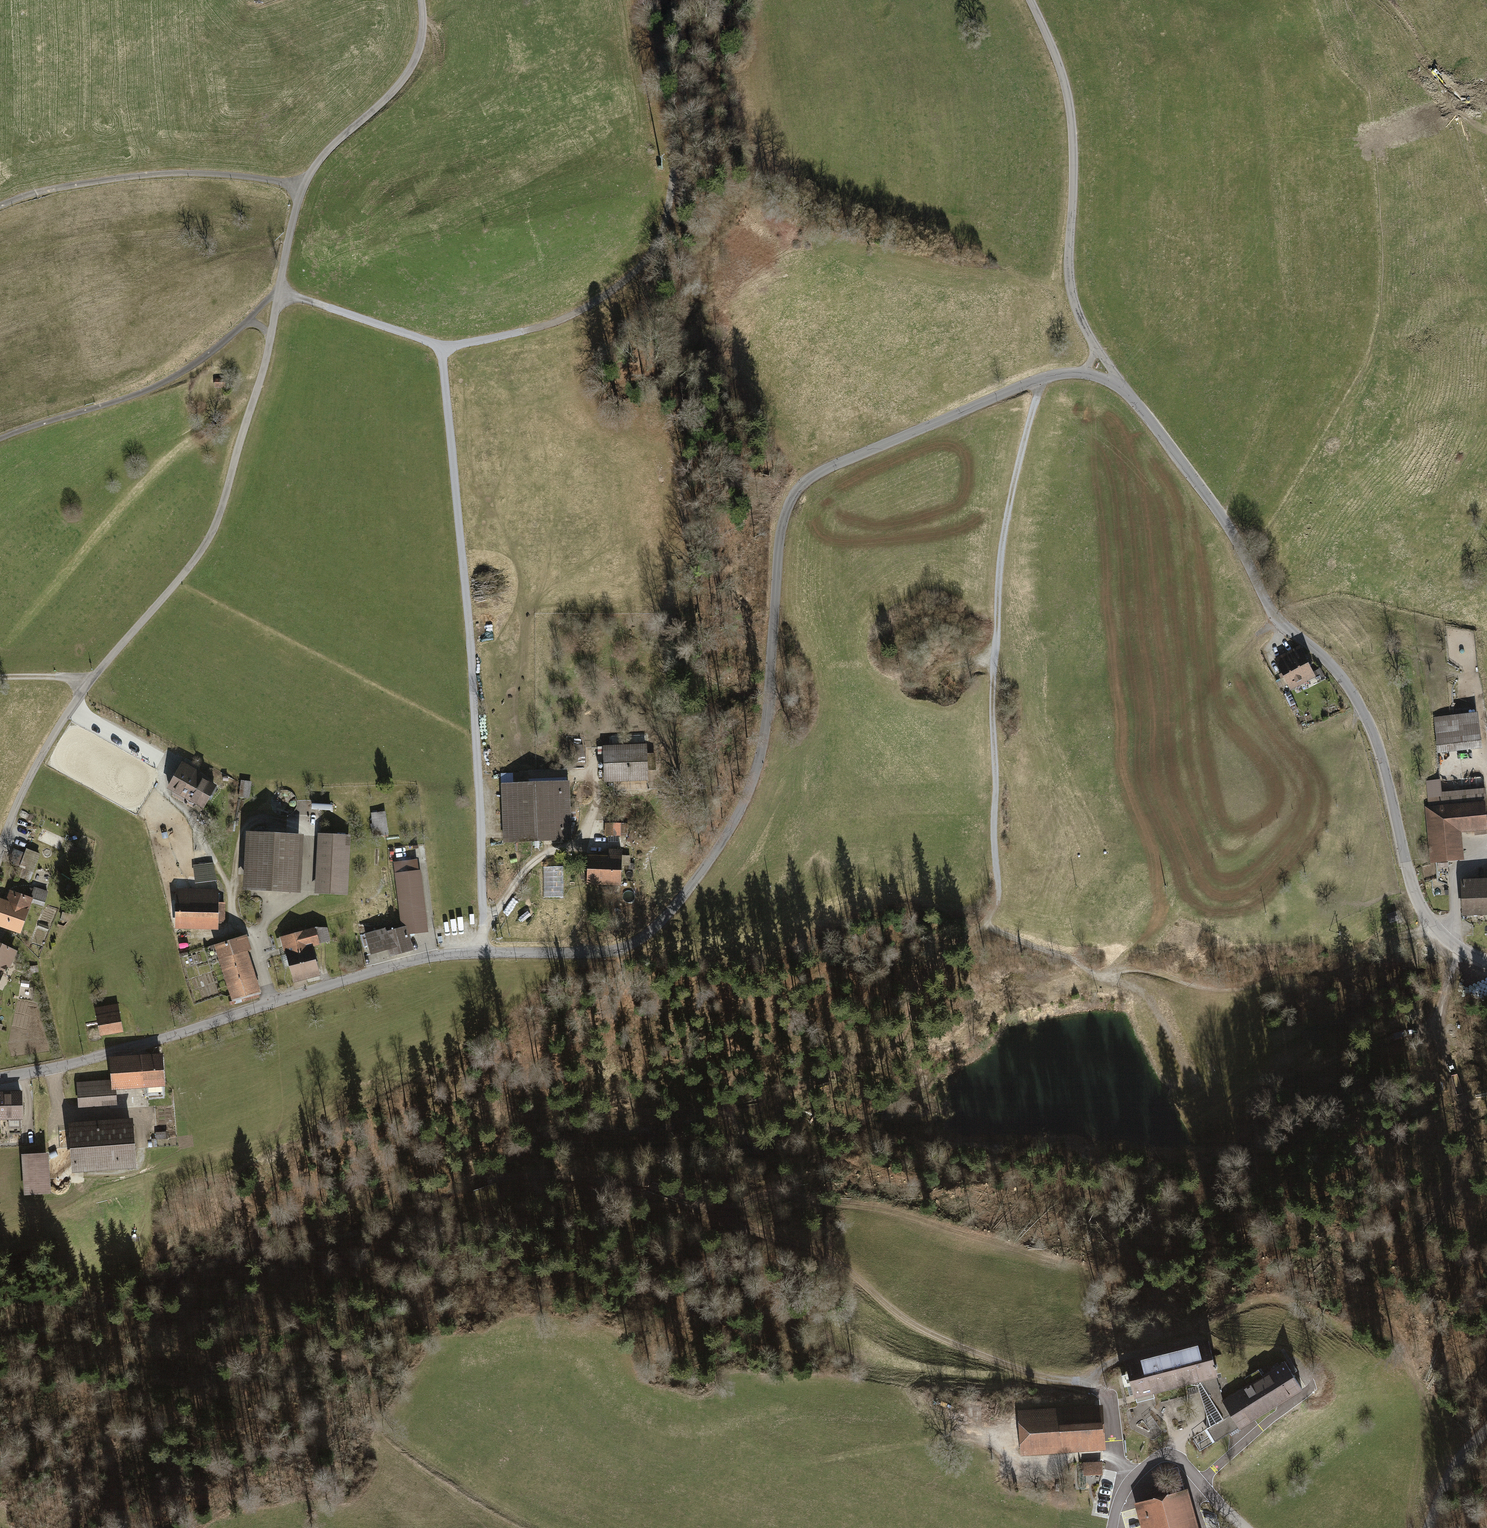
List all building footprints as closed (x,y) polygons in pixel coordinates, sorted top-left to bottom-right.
[(224,377),(214,377),(214,389),(224,389),(224,377)] [(98,381),(91,382),(92,390),(99,388),(98,381)] [(1473,631),(1461,631),(1461,639),(1473,639),(1473,631)] [(1287,683),(1290,690),(1316,677),(1313,671),(1309,663),(1312,662),(1309,657),(1307,658),(1300,645),(1287,652),(1274,658),(1283,676),(1287,683)] [(1320,667),(1313,671),(1316,677),(1317,679),(1324,675),(1320,667)] [(1279,687),(1287,683),(1283,676),(1275,680),(1279,687)] [(1434,717),(1438,753),(1483,747),(1478,711),(1434,717)] [(645,742),(603,745),(605,781),(647,779),(645,742)] [(182,762),(167,789),(186,799),(202,809),(216,786),(198,775),(200,772),(182,762)] [(528,772),(500,773),(503,843),(571,840),(569,779),(528,781),(528,772)] [(1425,806),(1430,862),(1464,859),(1462,833),(1486,831),(1486,824),(1484,788),(1477,788),(1470,789),(1463,789),(1454,790),(1440,791),(1439,779),(1426,781),(1428,805),(1425,806)] [(252,781),(242,780),(239,797),(249,798),(252,781)] [(389,836),(386,812),(372,813),(373,823),(370,823),(371,837),(389,836)] [(615,822),(615,835),(627,836),(627,822),(615,822)] [(303,835),(246,832),(243,890),(300,893),(303,835)] [(636,835),(630,833),(627,840),(633,842),(636,835)] [(350,836),(316,835),(314,894),(348,896),(350,836)] [(425,844),(414,845),(415,858),(418,858),(419,861),(426,860),(425,844)] [(40,853),(26,847),(15,875),(29,880),(40,853)] [(608,854),(587,853),(586,884),(621,885),(621,864),(629,864),(629,854),(621,854),(622,848),(608,847),(608,854)] [(408,934),(427,931),(419,861),(418,858),(415,858),(393,861),(400,921),(401,925),(407,925),(408,934)] [(213,863),(193,865),(195,882),(215,880),(213,863)] [(1427,864),(1427,878),(1437,878),(1437,864),(1427,864)] [(563,866),(543,866),(544,896),(563,896),(563,866)] [(1486,913),(1486,877),(1472,878),(1461,878),(1463,914),(1486,913)] [(48,891),(34,886),(33,888),(29,887),(27,894),(33,896),(31,901),(43,905),(48,891)] [(217,888),(176,887),(175,927),(216,928),(216,921),(225,921),(226,900),(217,900),(217,888)] [(20,932),(31,901),(33,896),(27,894),(10,888),(6,899),(0,897),(0,925),(20,932)] [(70,913),(62,911),(60,919),(68,921),(70,913)] [(1394,913),(1386,915),(1389,923),(1397,920),(1394,913)] [(363,926),(371,953),(389,948),(391,955),(413,949),(408,934),(407,925),(401,925),(363,926)] [(315,927),(294,934),(308,979),(321,975),(316,958),(313,948),(331,942),(327,928),(315,927)] [(293,984),(308,979),(294,934),(280,938),(286,959),(293,984)] [(213,946),(218,961),(229,995),(231,1002),(261,993),(248,953),(248,951),(252,950),(247,935),(213,946)] [(5,965),(9,966),(17,949),(0,941),(0,976),(5,965)] [(96,1008),(100,1036),(123,1032),(119,1004),(96,1008)] [(108,1060),(110,1081),(110,1091),(115,1091),(128,1090),(164,1088),(163,1071),(162,1054),(151,1055),(108,1058),(108,1060)] [(116,1106),(115,1091),(110,1091),(110,1081),(76,1083),(77,1104),(78,1108),(116,1106)] [(0,1092),(0,1129),(1,1129),(1,1121),(8,1120),(8,1129),(21,1128),(21,1120),(23,1120),(22,1106),(21,1091),(0,1092)] [(132,1119),(68,1124),(68,1129),(70,1147),(71,1169),(71,1173),(136,1169),(132,1119)] [(167,1132),(155,1133),(156,1140),(168,1140),(167,1132)] [(49,1153),(22,1155),(24,1197),(52,1195),(51,1179),(49,1153)] [(53,1189),(70,1190),(70,1177),(53,1177),(53,1189)] [(1207,1345),(1124,1365),(1133,1403),(1197,1389),(1208,1433),(1228,1423),(1221,1406),(1207,1345)] [(1199,1457),(1300,1396),(1284,1368),(1262,1381),(1259,1375),(1241,1385),(1245,1392),(1221,1406),(1228,1423),(1208,1433),(1191,1444),(1199,1457)] [(1102,1410),(1016,1414),(1018,1458),(1104,1454),(1102,1410)] [(1102,1466),(1082,1466),(1083,1479),(1103,1479),(1102,1466)] [(1186,1492),(1133,1508),(1139,1527),(1197,1527),(1186,1492)]
